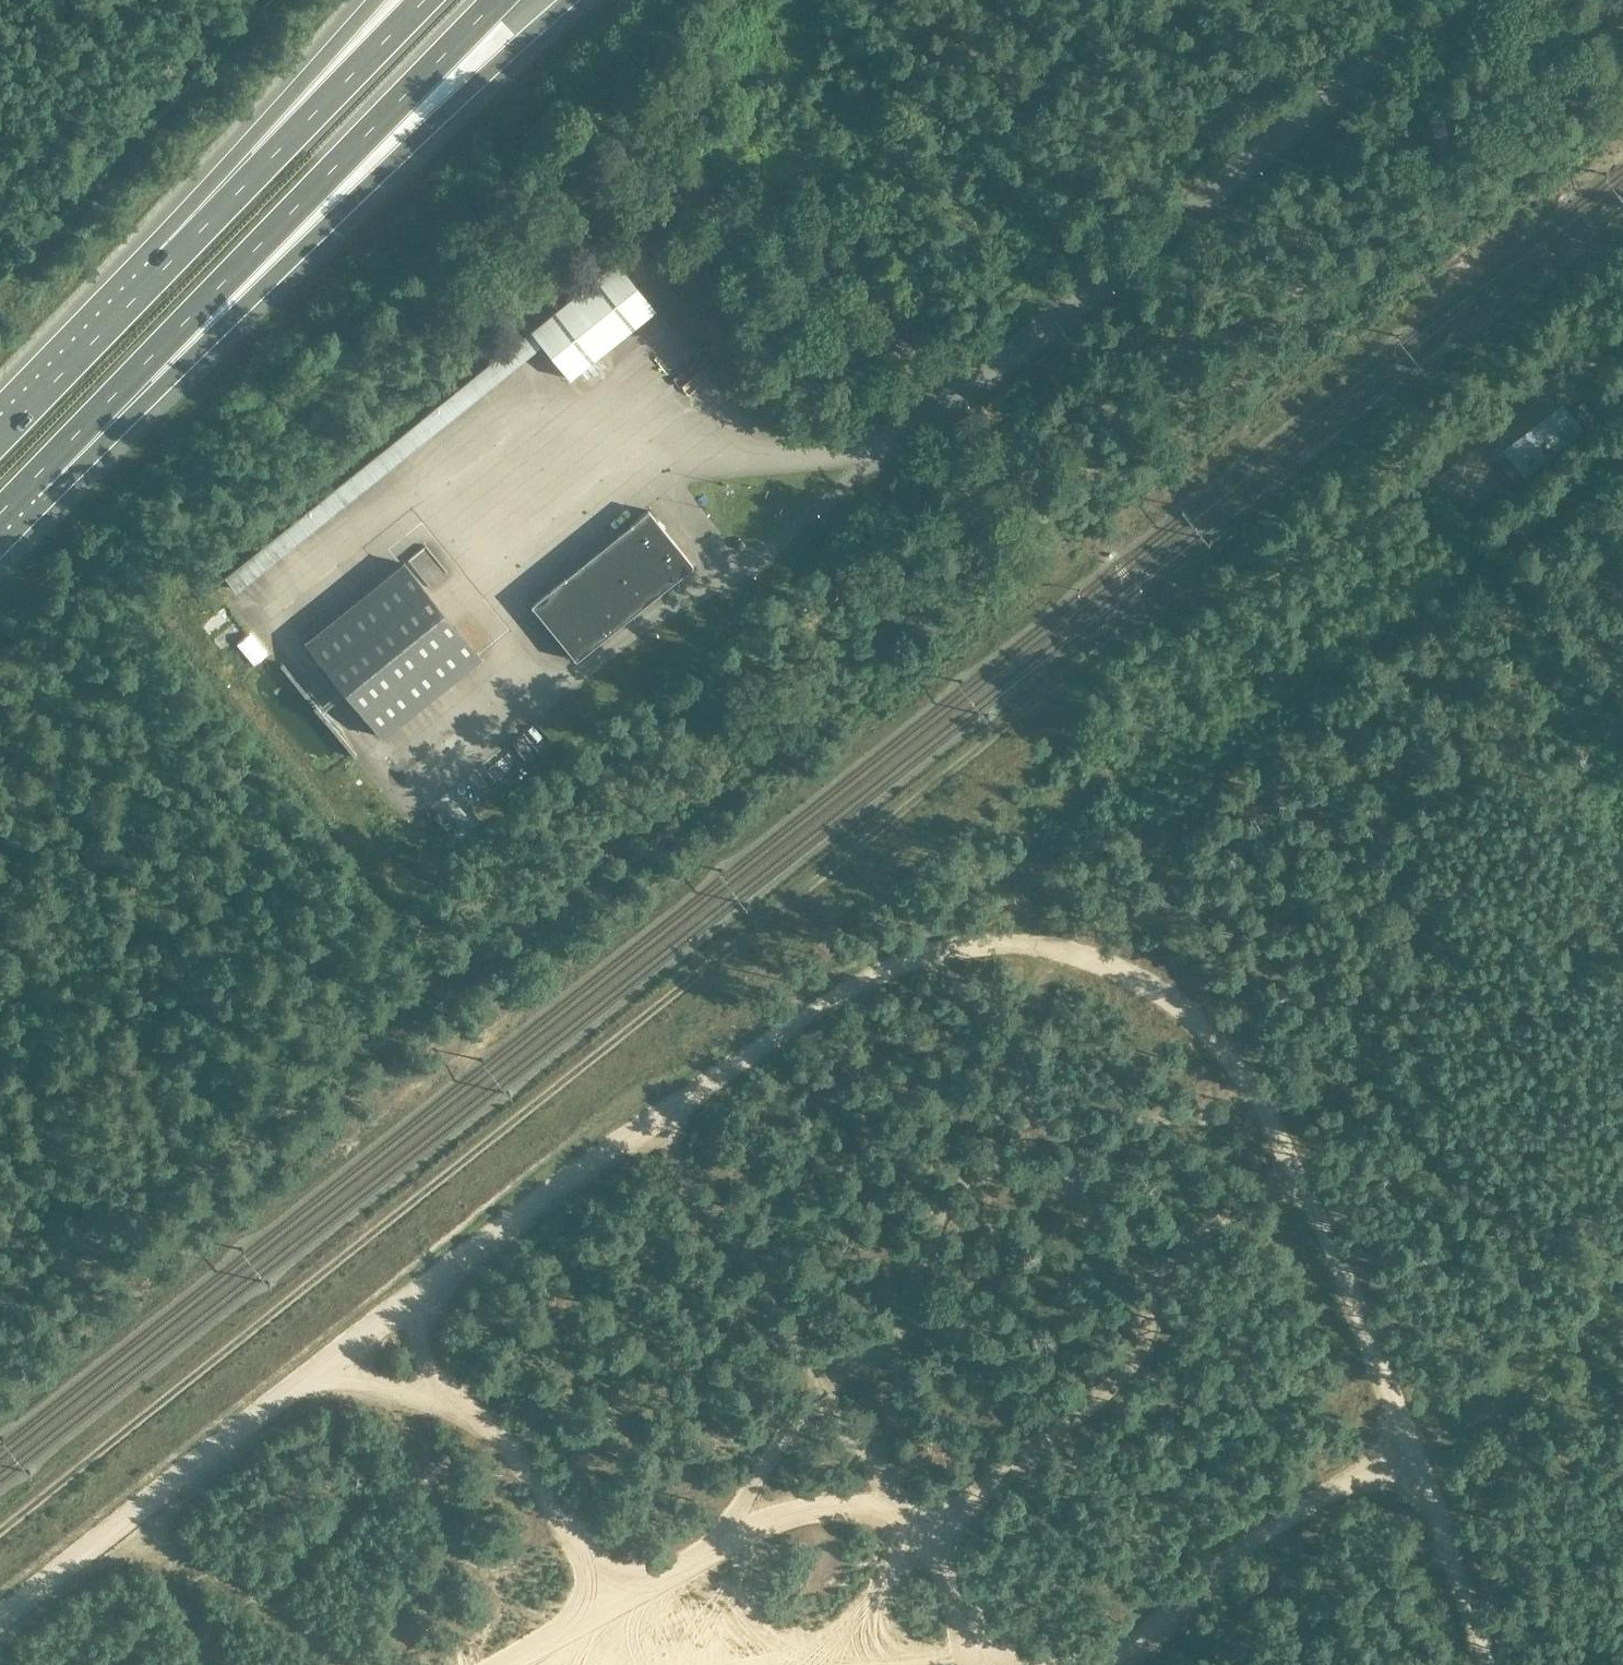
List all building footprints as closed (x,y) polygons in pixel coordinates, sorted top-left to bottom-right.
[(531,330),(570,379),(655,309),(616,261),(531,330)] [(1506,447),(1513,457),(1502,466),(1512,479),(1523,470),(1526,474),(1585,428),(1582,424),(1594,415),(1584,402),(1572,411),(1565,402),(1506,447)] [(532,605),(575,659),(692,565),(649,511),(532,605)] [(406,558),(301,637),(377,739),(482,660),(406,558)] [(215,646),(216,646),(225,657),(239,645),(220,621),(205,634),(215,646)] [(243,655),(257,670),(267,660),(253,646),(243,655)]
